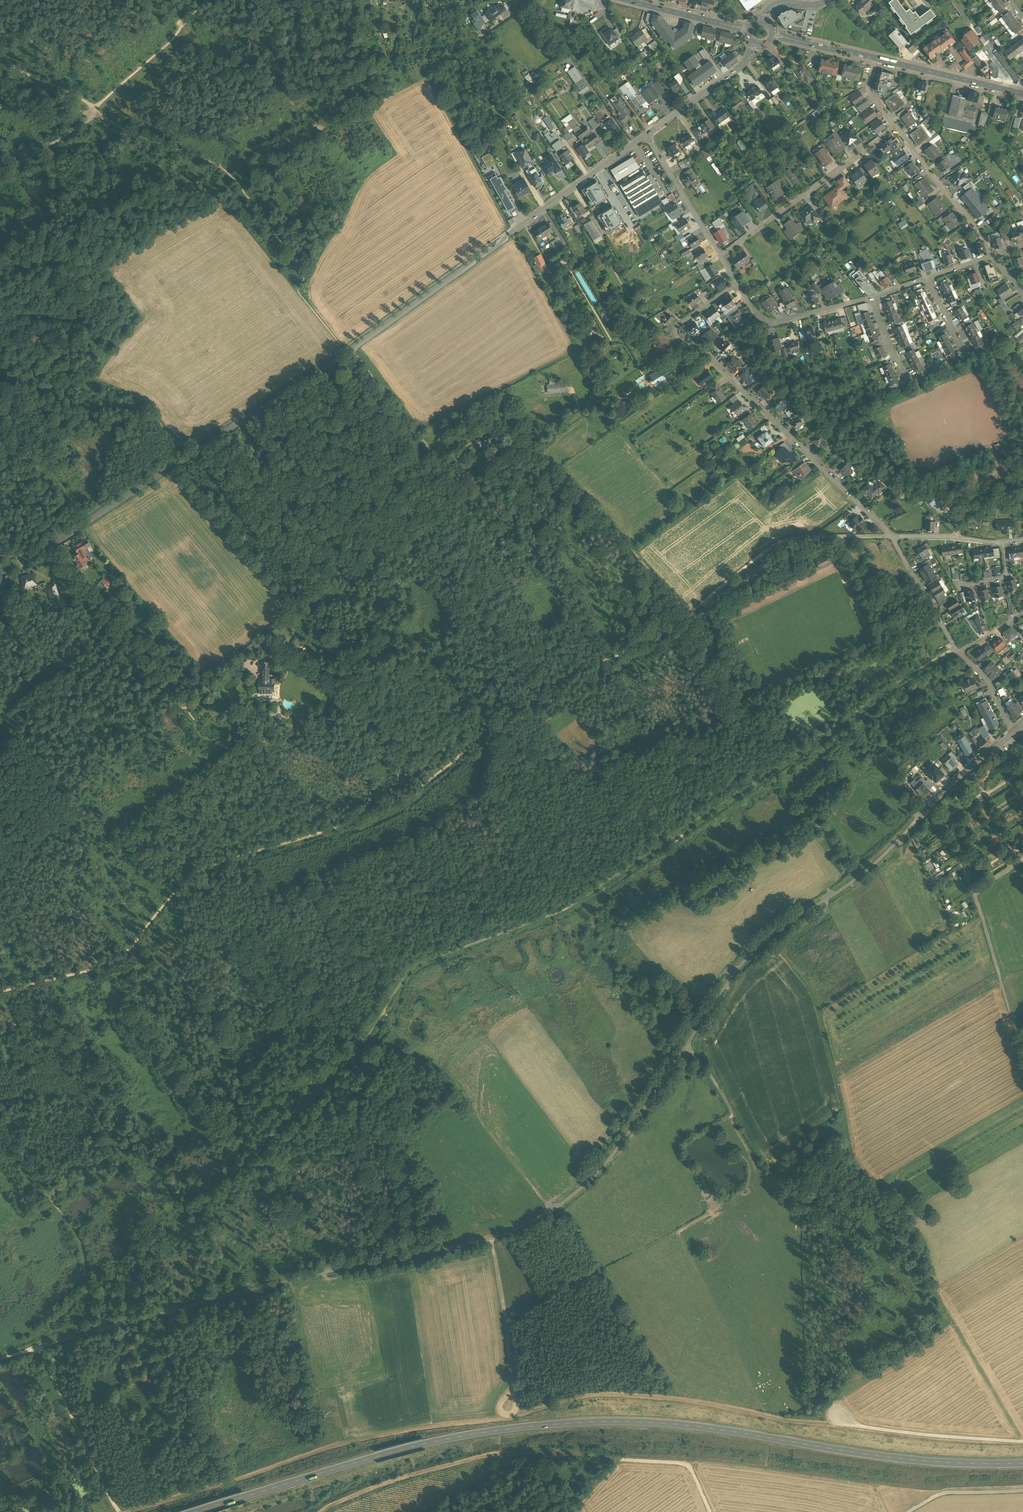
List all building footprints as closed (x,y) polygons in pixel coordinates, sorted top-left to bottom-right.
[(564,0),(563,0),(563,3),(561,3),(561,6),(562,6),(562,7),(569,9),(570,9),(570,8),(571,2),(564,0)] [(715,0),(712,0),(712,1),(709,0),(708,8),(713,9),(714,6),(716,7),(718,1),(715,0)] [(747,12),(751,9),(754,7),(764,0),(739,0),(747,12)] [(869,0),(863,0),(858,4),(858,5),(858,6),(859,7),(857,9),(862,15),(873,5),(873,4),(869,0)] [(887,0),(889,2),(888,3),(906,27),(905,28),(910,35),(935,17),(930,10),(919,17),(915,12),(913,13),(910,9),(909,9),(905,12),(901,6),(897,0),(888,0),(887,0)] [(1002,1),(995,6),(999,12),(1006,7),(1002,1)] [(881,9),(875,2),(873,4),(873,5),(878,12),(881,9)] [(901,6),(905,12),(909,9),(905,3),(901,6)] [(501,8),(499,5),(495,7),(494,6),(486,12),(492,22),(495,20),(494,19),(506,10),(503,6),(501,8)] [(777,18),(785,29),(802,16),(799,12),(797,14),(795,11),(794,12),(793,11),(790,10),(788,11),(787,10),(783,13),(783,12),(780,14),(781,15),(777,18)] [(486,23),(477,11),(471,15),(474,19),(472,21),(479,31),(482,29),(480,27),(486,23)] [(1009,11),(1002,17),(1007,22),(1014,17),(1009,11)] [(663,17),(653,15),(652,23),(667,43),(669,41),(675,49),(692,37),(694,25),(685,23),(683,29),(675,35),(663,18),(663,17)] [(1014,17),(1007,22),(1011,28),(1018,23),(1014,17)] [(996,18),(991,22),(987,25),(989,28),(991,26),(998,21),(996,18)] [(1000,24),(998,21),(991,26),(993,29),(1000,24)] [(1018,23),(1011,28),(1015,34),(1016,33),(1022,29),(1018,23)] [(710,28),(704,27),(703,29),(702,34),(701,37),(707,38),(710,28)] [(617,28),(613,31),(618,39),(623,36),(617,28)] [(716,30),(710,28),(707,38),(713,40),(715,34),(716,30)] [(607,32),(605,29),(600,32),(607,42),(612,39),(606,32),(607,32)] [(613,31),(611,29),(607,32),(606,32),(612,39),(614,42),(618,39),(613,31)] [(907,42),(896,29),(888,36),(899,49),(907,42)] [(647,37),(641,30),(637,32),(638,33),(631,38),(640,50),(643,47),(640,42),(647,37)] [(978,38),(972,30),(969,32),(975,40),(978,38)] [(947,31),(935,40),(943,51),(948,48),(949,49),(951,47),(951,46),(956,42),(947,31)] [(728,33),(722,32),(721,36),(719,42),(725,43),(728,33)] [(975,40),(969,32),(966,34),(967,36),(961,40),(969,50),(978,43),(975,40)] [(734,35),(728,33),(725,43),(731,45),(734,35)] [(986,33),(982,37),(979,39),(983,44),(986,42),(990,39),(986,33)] [(935,40),(923,49),(931,60),(936,56),(937,57),(939,55),(938,54),(943,51),(935,40)] [(1013,46),(1018,53),(1022,49),(1022,48),(1019,42),(1013,46)] [(913,45),(908,50),(912,54),(917,50),(913,45)] [(1013,46),(1007,50),(1013,57),(1018,53),(1013,46)] [(971,57),(964,48),(959,52),(966,61),(971,57)] [(704,50),(699,53),(704,60),(709,56),(704,50)] [(1013,57),(1007,50),(1004,53),(1010,59),(1013,57)] [(736,58),(732,53),(727,57),(733,65),(738,62),(736,58)] [(694,56),(684,63),(688,68),(689,67),(691,69),(698,65),(694,60),(696,59),(694,56)] [(733,65),(727,57),(722,61),(726,66),(728,69),(733,65)] [(776,58),(775,59),(773,57),(766,61),(771,68),(779,63),(776,58)] [(966,61),(961,65),(964,70),(974,62),(971,57),(966,61)] [(828,61),(822,60),(819,71),(836,75),(838,64),(832,62),(832,59),(829,58),(828,61)] [(983,64),(980,59),(975,63),(982,72),(989,67),(985,62),(983,64)] [(710,61),(688,77),(693,83),(695,86),(717,71),(710,61)] [(855,65),(852,64),(851,67),(845,65),(843,75),(842,77),(859,81),(861,69),(854,67),(855,65)] [(803,65),(794,71),(801,80),(804,77),(809,83),(813,80),(803,65)] [(574,67),(568,72),(569,75),(572,78),(576,83),(582,78),(574,67)] [(895,75),(881,71),(881,75),(878,74),(875,90),(880,92),(884,98),(889,94),(887,90),(891,88),(892,83),(887,82),(887,79),(894,80),(895,75)] [(770,77),(763,82),(767,88),(768,88),(774,84),(775,83),(770,77)] [(582,78),(576,83),(581,91),(585,88),(587,90),(590,88),(582,78)] [(676,80),(671,83),(671,82),(668,84),(674,92),(679,88),(679,89),(682,87),(676,79),(676,80)] [(927,83),(919,81),(917,90),(921,91),(921,92),(924,93),(927,83)] [(641,94),(638,90),(636,92),(628,82),(620,89),(624,94),(625,93),(637,109),(637,108),(639,111),(644,108),(642,105),(647,101),(645,99),(641,94)] [(658,82),(649,88),(656,98),(662,93),(658,89),(661,87),(658,82)] [(774,84),(768,88),(771,92),(777,88),(774,84)] [(762,92),(757,86),(754,88),(752,87),(750,89),(750,91),(746,94),(748,97),(748,98),(749,98),(752,102),(759,97),(759,98),(763,95),(761,93),(762,92)] [(656,98),(649,88),(641,94),(645,99),(647,97),(651,101),(651,102),(656,98)] [(575,100),(579,97),(574,90),(570,92),(575,100)] [(857,90),(849,96),(851,99),(859,93),(857,90)] [(979,94),(969,91),(967,99),(967,100),(971,101),(977,102),(979,94)] [(864,98),(859,92),(859,93),(851,99),(855,104),(864,98)] [(899,92),(885,102),(893,113),(907,103),(899,92)] [(962,98),(962,97),(959,96),(958,97),(953,95),(948,115),(963,118),(967,100),(967,99),(962,98)] [(622,102),(619,98),(613,103),(615,107),(622,102)] [(748,110),(739,98),(730,105),(734,111),(739,108),(743,114),(748,110)] [(864,98),(855,104),(859,110),(868,104),(864,98)] [(971,101),(967,100),(963,117),(973,120),(973,118),(976,107),(970,106),(971,101)] [(629,112),(622,102),(615,107),(619,112),(619,113),(618,114),(620,117),(617,120),(620,125),(625,122),(631,117),(628,112),(629,112)] [(868,104),(859,110),(861,112),(869,106),(868,104)] [(869,106),(861,112),(863,115),(871,109),(869,106)] [(1009,110),(995,106),(995,107),(993,114),(993,117),(997,119),(998,118),(998,117),(1002,118),(1003,120),(1006,121),(1009,110)] [(606,118),(598,108),(593,112),(595,115),(594,115),(596,118),(597,117),(601,122),(606,118)] [(713,117),(718,124),(729,116),(725,109),(716,115),(713,117)] [(863,115),(862,115),(867,122),(876,115),(871,109),(863,115)] [(764,117),(759,110),(756,113),(761,119),(764,117)] [(909,112),(901,117),(908,127),(916,122),(909,112)] [(987,114),(981,113),(977,126),(983,128),(987,114)] [(595,130),(600,126),(594,118),(589,122),(595,130)] [(611,119),(610,120),(608,118),(603,122),(604,124),(610,133),(617,128),(611,119)] [(582,131),(574,119),(575,121),(570,125),(577,135),(582,131)] [(710,121),(708,122),(707,120),(702,124),(706,131),(707,132),(712,129),(714,127),(710,121)] [(872,126),(877,133),(885,127),(880,120),(879,121),(872,126)] [(625,122),(620,125),(624,130),(628,127),(625,122)] [(702,124),(696,128),(700,135),(701,135),(706,131),(702,124)] [(929,138),(921,127),(910,135),(918,146),(929,138)] [(590,137),(588,134),(590,132),(587,128),(582,131),(577,135),(584,144),(587,149),(594,144),(593,142),(594,142),(590,137)] [(700,135),(696,128),(693,131),(699,139),(702,137),(701,135),(700,135)] [(855,137),(850,130),(842,136),(848,145),(854,141),(856,139),(855,137)] [(559,140),(554,132),(551,134),(547,137),(552,145),(559,140)] [(569,132),(564,135),(567,141),(573,137),(569,132)] [(952,142),(955,139),(949,132),(946,135),(952,142)] [(696,142),(689,133),(681,139),(687,146),(690,143),(692,145),(696,142)] [(599,141),(594,134),(590,137),(594,142),(595,144),(599,141)] [(854,141),(857,146),(862,142),(857,135),(855,137),(856,139),(854,141)] [(934,139),(932,140),(934,143),(941,139),(938,135),(934,139)] [(835,138),(827,144),(834,154),(839,151),(840,152),(844,149),(837,140),(835,138)] [(892,138),(881,146),(885,151),(888,149),(892,154),(899,149),(892,138)] [(564,146),(559,140),(552,145),(557,152),(559,150),(564,146)] [(738,143),(742,150),(747,147),(743,140),(738,143)] [(584,144),(577,149),(583,157),(589,152),(587,149),(584,144)] [(674,144),(667,149),(669,152),(668,153),(671,157),(674,156),(679,152),(674,144)] [(828,151),(823,144),(820,146),(822,148),(823,150),(823,149),(826,153),(828,151)] [(936,150),(932,144),(924,150),(927,154),(928,153),(933,160),(939,155),(936,150)] [(823,150),(822,148),(815,154),(824,166),(832,161),(826,153),(823,149),(823,150)] [(705,149),(702,151),(707,158),(710,156),(705,149)] [(899,149),(892,154),(890,155),(892,158),(902,151),(899,149)] [(533,162),(526,150),(516,156),(519,160),(524,168),(527,166),(532,163),(533,162)] [(569,153),(567,150),(562,154),(560,156),(566,165),(574,159),(569,153)] [(892,158),(897,165),(908,158),(903,151),(902,151),(892,158)] [(482,157),(485,163),(492,159),(489,154),(482,157)] [(560,170),(551,155),(546,158),(549,162),(544,166),(545,168),(545,169),(548,174),(554,170),(556,173),(560,170)] [(633,157),(611,170),(618,181),(640,168),(633,157)] [(485,163),(488,168),(495,164),(492,159),(485,163)] [(684,160),(678,163),(681,169),(687,166),(684,160)] [(944,160),(943,161),(937,165),(943,172),(949,167),(944,160)] [(872,161),(868,163),(864,166),(867,170),(872,177),(880,171),(874,164),(872,161)] [(912,162),(908,165),(904,167),(911,177),(919,171),(912,162)] [(712,164),(717,174),(720,173),(714,163),(712,164)] [(539,176),(534,166),(529,169),(530,172),(527,173),(528,175),(535,188),(544,183),(541,178),(543,177),(542,174),(539,176)] [(800,180),(791,168),(785,173),(793,185),(800,180)] [(859,170),(850,176),(854,180),(855,183),(856,182),(859,185),(861,184),(863,184),(867,181),(862,174),(859,170)] [(647,177),(644,171),(620,185),(635,209),(658,195),(653,186),(647,177)] [(961,176),(958,172),(951,177),(958,187),(964,182),(969,179),(965,173),(961,176)] [(495,173),(488,177),(508,212),(511,211),(515,208),(510,199),(506,192),(508,191),(500,177),(498,178),(495,173)] [(657,184),(651,174),(647,177),(653,186),(657,184)] [(696,180),(693,174),(687,177),(687,178),(686,179),(685,179),(683,180),(684,182),(685,182),(686,184),(686,185),(686,186),(687,186),(687,185),(689,189),(696,184),(695,181),(696,180)] [(843,177),(838,181),(843,188),(849,184),(843,177)] [(923,178),(914,185),(918,191),(917,191),(918,192),(919,191),(921,194),(920,194),(922,198),(932,190),(923,178)] [(524,179),(512,186),(519,198),(531,191),(524,179)] [(589,201),(592,206),(607,197),(597,181),(582,190),(586,195),(587,194),(591,200),(589,201)] [(776,182),(767,188),(775,199),(777,198),(778,198),(780,197),(780,195),(783,193),(779,186),(776,182)] [(970,182),(966,185),(963,187),(967,192),(972,188),(974,187),(970,182)] [(662,193),(657,184),(653,186),(658,195),(662,193)] [(832,191),(824,197),(829,205),(835,201),(837,204),(843,200),(844,200),(847,198),(847,197),(846,195),(845,195),(842,192),(842,191),(842,190),(841,190),(840,190),(843,188),(841,186),(839,187),(835,190),(833,192),(832,191)] [(976,194),(972,188),(967,192),(961,197),(969,208),(979,199),(982,197),(978,192),(976,194)] [(1010,188),(1006,191),(1011,198),(1015,194),(1010,188)] [(658,195),(635,209),(640,217),(663,203),(662,201),(658,195)] [(941,202),(937,197),(927,204),(936,216),(946,209),(941,203),(941,202)] [(762,198),(754,204),(757,208),(757,210),(758,209),(760,213),(765,209),(764,209),(768,206),(762,198)] [(924,203),(920,199),(914,203),(918,208),(924,203)] [(988,210),(979,199),(969,208),(977,218),(983,213),(988,210)] [(670,202),(662,207),(665,212),(668,211),(667,209),(672,206),(670,202)] [(580,203),(573,207),(575,211),(579,216),(586,212),(580,203)] [(681,214),(676,207),(677,206),(675,204),(672,206),(667,209),(668,211),(669,212),(670,213),(669,214),(670,216),(672,216),(673,219),(681,214)] [(807,209),(799,215),(805,223),(812,218),(815,223),(820,219),(816,213),(810,206),(807,208),(807,209)] [(622,223),(612,207),(598,215),(601,221),(602,220),(605,226),(608,232),(618,226),(622,223)] [(990,208),(988,210),(983,213),(986,217),(993,211),(990,208)] [(821,209),(816,213),(820,219),(825,215),(821,209)] [(739,217),(732,222),(739,231),(744,228),(743,227),(750,222),(745,215),(743,212),(738,216),(739,217)] [(564,213),(557,218),(563,228),(567,225),(565,222),(568,221),(564,213)] [(946,217),(943,219),(944,220),(947,224),(946,225),(950,230),(952,229),(953,229),(955,227),(955,226),(960,223),(958,221),(957,221),(951,213),(946,217)] [(944,215),(937,220),(939,224),(944,220),(943,219),(946,217),(944,215)] [(719,218),(712,223),(715,229),(723,224),(719,218)] [(897,224),(900,228),(907,223),(904,218),(897,224)] [(590,219),(583,223),(585,227),(593,222),(590,219)] [(679,223),(676,224),(677,225),(682,233),(690,228),(685,219),(679,223)] [(604,234),(596,220),(593,222),(601,236),(604,234)] [(795,225),(791,220),(785,225),(789,230),(787,231),(791,236),(797,231),(799,233),(803,230),(798,223),(795,225)] [(601,236),(593,222),(585,227),(594,240),(601,236)] [(548,223),(534,232),(539,240),(553,231),(548,223)] [(646,236),(641,228),(637,231),(642,238),(646,236)] [(721,229),(714,233),(720,244),(727,240),(721,229)] [(1006,230),(1001,232),(1003,240),(1009,238),(1006,230)] [(1019,231),(1015,232),(1012,233),(1011,234),(1014,242),(1022,240),(1019,231)] [(696,236),(693,238),(692,236),(687,239),(689,243),(692,248),(700,243),(696,236)] [(686,240),(684,237),(680,240),(684,247),(689,243),(687,239),(686,240)] [(999,237),(992,240),(995,249),(1002,246),(999,237)] [(983,253),(980,242),(976,243),(977,245),(973,246),(972,247),(973,248),(975,255),(983,253)] [(704,249),(696,253),(701,262),(706,259),(705,258),(708,256),(704,249)] [(926,249),(919,254),(925,262),(930,261),(934,259),(926,249)] [(967,249),(959,252),(962,260),(970,257),(968,253),(970,253),(969,250),(967,251),(967,249)] [(744,251),(738,255),(738,256),(732,260),(737,268),(750,259),(744,251)] [(821,257),(826,263),(832,258),(827,252),(821,257)] [(540,254),(534,258),(539,266),(545,262),(540,254)] [(943,257),(942,257),(945,265),(948,264),(948,265),(953,264),(950,254),(943,257)] [(562,260),(559,255),(550,261),(553,265),(562,260)] [(1022,257),(1014,259),(1017,267),(1022,266),(1022,265),(1022,260),(1022,257)] [(934,259),(930,261),(933,268),(942,265),(937,258),(934,259)] [(703,265),(700,267),(702,270),(705,268),(711,265),(709,261),(703,265)] [(933,268),(930,261),(925,262),(921,264),(923,271),(925,271),(925,272),(933,270),(933,268)] [(545,262),(539,266),(543,273),(549,270),(545,262)] [(913,262),(903,266),(906,274),(916,271),(913,262)] [(718,273),(712,264),(711,265),(705,268),(707,272),(708,271),(712,277),(718,273)] [(996,275),(993,267),(986,269),(989,278),(996,275)] [(857,272),(862,279),(865,277),(859,270),(857,272)] [(886,277),(881,271),(878,274),(875,276),(880,282),(886,277)] [(852,276),(865,292),(871,287),(865,281),(864,282),(862,279),(857,272),(856,272),(852,276)] [(976,272),(969,275),(972,284),(979,281),(976,272)] [(880,282),(885,288),(891,283),(886,277),(880,282)] [(721,279),(715,283),(719,290),(727,285),(723,278),(721,279)] [(817,286),(814,282),(811,285),(818,294),(822,292),(821,291),(818,287),(817,286)] [(823,282),(817,286),(818,287),(821,291),(825,289),(825,288),(824,287),(826,286),(823,282)] [(941,285),(940,286),(942,292),(943,291),(944,295),(951,291),(948,286),(949,286),(947,282),(946,283),(941,285)] [(845,290),(840,283),(837,285),(837,286),(838,285),(842,292),(845,290)] [(842,292),(838,285),(837,286),(835,287),(832,284),(825,288),(825,289),(829,295),(831,299),(842,292)] [(1007,285),(998,291),(1002,298),(1003,299),(1004,299),(1013,293),(1007,285)] [(920,286),(914,289),(917,295),(923,292),(920,286)] [(796,295),(789,287),(787,289),(793,297),(796,295)] [(793,297),(787,289),(780,293),(784,301),(791,297),(791,298),(793,297)] [(951,291),(944,295),(946,298),(945,298),(948,304),(950,303),(955,300),(954,297),(953,297),(951,291)] [(926,297),(923,292),(917,295),(916,295),(918,299),(918,298),(920,304),(927,301),(926,297)] [(696,294),(688,299),(692,305),(696,302),(697,303),(701,301),(696,294)] [(814,294),(807,298),(811,305),(818,301),(814,294)] [(734,304),(730,297),(725,300),(723,302),(721,304),(723,307),(725,305),(727,308),(734,304)] [(778,307),(771,297),(762,302),(766,309),(767,308),(770,312),(778,307)] [(784,301),(787,309),(795,305),(791,298),(791,297),(784,301)] [(884,303),(883,304),(885,310),(886,310),(887,313),(894,310),(892,305),(893,305),(891,301),(890,301),(884,303)] [(930,306),(928,301),(927,301),(920,304),(922,307),(925,313),(932,310),(930,306)] [(857,305),(859,312),(868,310),(866,303),(857,305)] [(714,307),(705,314),(709,319),(710,322),(719,316),(720,315),(714,307)] [(963,311),(961,307),(959,308),(954,311),(957,317),(959,320),(965,317),(962,311),(963,311)] [(745,322),(739,314),(741,313),(738,309),(729,316),(738,327),(741,325),(742,324),(745,322)] [(601,312),(605,321),(610,319),(606,310),(601,312)] [(894,310),(887,313),(888,316),(890,323),(898,320),(897,316),(896,316),(894,310)] [(933,313),(932,310),(925,313),(927,318),(929,322),(934,320),(936,318),(933,313)] [(868,311),(860,314),(861,318),(862,318),(864,324),(871,321),(870,318),(868,311)] [(666,316),(661,312),(656,315),(661,320),(664,317),(665,318),(666,316)] [(666,316),(665,318),(664,317),(661,320),(667,326),(674,318),(668,314),(666,316)] [(1013,324),(1015,327),(1020,324),(1021,326),(1022,325),(1022,318),(1013,324)] [(840,319),(831,321),(833,329),(842,327),(842,324),(840,319)] [(831,321),(823,323),(826,331),(833,329),(831,321)] [(864,324),(863,324),(865,327),(867,333),(875,330),(873,327),(874,327),(871,321),(864,324)] [(695,322),(692,325),(691,324),(686,328),(691,334),(698,329),(700,329),(695,322)] [(935,323),(932,324),(935,331),(941,328),(938,322),(935,323)] [(964,327),(964,328),(965,328),(966,331),(969,336),(977,333),(975,329),(974,329),(971,324),(964,327)] [(894,329),(896,335),(897,335),(898,338),(905,335),(902,329),(903,329),(901,326),(894,329)] [(812,327),(803,330),(806,338),(815,335),(812,327)] [(698,329),(691,334),(693,338),(701,332),(698,329)] [(717,335),(711,329),(707,333),(706,332),(702,336),(704,338),(703,339),(706,342),(707,341),(709,343),(717,335)] [(875,330),(867,333),(869,339),(870,342),(878,340),(876,334),(875,330)] [(977,333),(969,336),(969,337),(969,336),(971,339),(974,345),(976,344),(981,341),(979,338),(976,333),(977,333)] [(663,337),(658,334),(654,337),(655,339),(652,341),(654,344),(653,345),(654,346),(655,346),(658,351),(663,348),(664,349),(672,345),(668,339),(666,341),(664,338),(665,338),(663,337)] [(942,335),(938,337),(939,341),(940,340),(943,346),(949,342),(948,339),(945,334),(942,335)] [(905,335),(898,338),(899,341),(902,347),(909,344),(909,343),(908,340),(907,340),(905,335)] [(701,340),(697,336),(692,339),(697,344),(701,340)] [(776,338),(769,340),(772,351),(779,349),(776,339),(776,338)] [(722,339),(716,344),(720,348),(721,347),(724,349),(730,343),(727,340),(725,342),(722,339)] [(870,342),(863,345),(865,349),(873,345),(879,343),(878,340),(870,342)] [(797,342),(788,344),(790,351),(794,351),(798,349),(799,349),(797,342)] [(909,344),(902,347),(904,350),(915,345),(914,342),(909,343),(909,344)] [(949,342),(943,346),(945,351),(947,355),(953,352),(954,351),(951,346),(949,342)] [(874,349),(873,349),(875,353),(878,358),(885,355),(883,352),(884,352),(881,346),(874,349)] [(905,353),(908,358),(910,361),(917,358),(914,353),(915,353),(913,349),(905,353)] [(929,352),(931,355),(932,354),(934,357),(939,355),(936,349),(929,352)] [(681,363),(687,368),(695,359),(689,354),(681,363)] [(730,355),(724,361),(727,364),(733,358),(730,355)] [(741,365),(733,357),(733,358),(727,364),(735,372),(741,365)] [(917,358),(910,361),(912,365),(911,365),(914,371),(916,370),(922,367),(920,363),(919,363),(917,358)] [(888,364),(883,367),(885,373),(886,376),(894,373),(891,367),(890,364),(888,364)] [(922,367),(916,370),(917,373),(927,368),(925,365),(922,367)] [(662,368),(651,376),(652,378),(651,378),(650,382),(654,383),(655,383),(657,385),(661,382),(660,381),(663,379),(664,380),(668,378),(662,368)] [(748,368),(741,376),(750,384),(757,377),(748,368)] [(698,377),(697,378),(701,385),(708,380),(709,382),(713,379),(708,372),(705,375),(703,373),(698,377)] [(894,373),(886,376),(887,376),(889,382),(890,385),(896,382),(898,382),(895,376),(894,373)] [(716,382),(710,387),(714,392),(719,388),(720,388),(716,382)] [(564,384),(548,385),(548,392),(565,391),(564,384)] [(765,384),(758,391),(766,400),(773,393),(765,384)] [(719,388),(714,392),(711,394),(713,396),(712,398),(715,402),(717,401),(718,403),(725,398),(725,397),(724,396),(723,396),(722,394),(723,393),(719,388)] [(607,393),(595,400),(597,403),(609,396),(607,393)] [(735,395),(730,399),(734,405),(739,401),(740,401),(735,395)] [(776,399),(771,405),(780,412),(785,406),(782,405),(785,401),(782,398),(779,401),(776,399)] [(734,405),(730,407),(732,410),(735,411),(732,414),(734,417),(745,410),(745,408),(744,406),(742,406),(739,401),(734,405)] [(796,414),(791,409),(787,413),(786,414),(791,419),(796,414)] [(751,414),(743,420),(750,429),(758,423),(751,414)] [(798,420),(796,418),(791,423),(797,429),(804,422),(800,419),(798,420)] [(750,429),(743,420),(740,422),(747,431),(750,429)] [(765,425),(760,428),(763,433),(766,431),(768,430),(765,425)] [(763,433),(763,434),(762,435),(761,435),(758,438),(765,447),(773,441),(766,431),(763,433)] [(822,431),(812,441),(818,446),(820,443),(826,449),(833,441),(829,437),(822,431)] [(493,437),(483,443),(488,450),(498,444),(493,437)] [(745,437),(737,443),(741,447),(749,442),(745,437)] [(254,440),(250,443),(249,443),(250,443),(248,445),(248,444),(247,444),(253,451),(253,450),(257,447),(257,448),(260,446),(260,447),(260,446),(256,442),(254,439),(254,440)] [(259,439),(256,442),(260,446),(261,446),(263,448),(265,446),(259,439)] [(784,442),(779,446),(781,448),(784,451),(786,449),(788,448),(784,442)] [(786,449),(784,451),(781,448),(778,452),(778,453),(777,454),(777,457),(782,462),(795,461),(795,456),(793,453),(791,453),(791,454),(790,452),(788,450),(787,450),(786,449)] [(797,468),(793,471),(798,477),(797,478),(801,479),(801,480),(806,477),(804,475),(811,471),(806,465),(804,466),(803,464),(797,468)] [(846,464),(840,470),(847,477),(850,474),(853,471),(846,464)] [(879,481),(873,488),(868,484),(861,490),(864,494),(866,493),(872,499),(881,490),(882,491),(886,488),(879,481)] [(956,487),(951,492),(956,497),(961,492),(956,487)] [(948,501),(937,490),(926,501),(932,507),(934,505),(938,510),(948,501)] [(855,518),(849,513),(845,517),(850,523),(855,518)] [(859,518),(857,516),(855,518),(850,523),(851,524),(850,525),(854,529),(855,528),(858,531),(865,524),(863,522),(864,521),(860,517),(859,518)] [(1013,520),(997,521),(997,530),(1004,530),(1004,533),(1007,533),(1007,528),(1013,528),(1013,520)] [(930,522),(926,522),(926,530),(933,530),(933,526),(935,526),(935,522),(930,522)] [(83,537),(77,540),(81,547),(84,546),(87,544),(83,537)] [(81,547),(77,540),(70,544),(75,551),(81,547)] [(927,550),(924,545),(916,550),(923,560),(931,555),(927,550)] [(960,545),(954,546),(951,547),(952,554),(957,553),(958,553),(961,553),(960,545)] [(84,561),(80,555),(84,552),(81,547),(75,551),(76,552),(72,554),(71,553),(69,554),(69,556),(70,557),(71,558),(75,563),(74,565),(75,566),(77,567),(78,566),(79,564),(84,561)] [(947,547),(941,548),(942,556),(946,555),(952,554),(951,547),(947,547)] [(986,549),(982,549),(983,557),(989,556),(993,556),(992,547),(986,548),(986,549)] [(979,549),(972,550),(973,558),(974,559),(978,558),(978,557),(983,557),(982,549),(979,550),(979,549)] [(828,555),(816,560),(820,567),(831,562),(828,555)] [(923,567),(918,570),(920,573),(921,573),(922,576),(932,570),(928,564),(923,567)] [(932,570),(922,576),(924,579),(925,582),(930,579),(935,576),(932,570)] [(34,574),(22,577),(25,589),(37,585),(34,574)] [(112,584),(106,577),(101,581),(107,589),(112,584)] [(1014,580),(1006,582),(1007,586),(1008,586),(1009,591),(1016,589),(1015,586),(1016,586),(1014,580)] [(937,583),(929,587),(932,593),(942,587),(939,581),(937,582),(937,583)] [(59,593),(55,582),(47,584),(50,594),(54,593),(54,594),(59,593)] [(1001,586),(993,588),(993,592),(994,592),(995,597),(1002,596),(1002,592),(1001,586)] [(942,587),(932,593),(936,598),(943,594),(944,594),(945,593),(942,587)] [(986,589),(979,591),(979,595),(980,595),(981,601),(988,599),(987,595),(988,595),(986,589)] [(972,590),(964,592),(965,595),(967,601),(974,600),(973,596),(972,590)] [(943,594),(936,598),(938,602),(944,598),(945,597),(944,594),(943,594)] [(944,598),(938,602),(940,606),(947,602),(944,598)] [(955,599),(946,604),(950,611),(959,605),(955,599)] [(959,605),(950,611),(954,617),(963,612),(959,605)] [(981,626),(979,615),(977,614),(970,619),(969,619),(973,624),(980,633),(982,632),(982,631),(981,626)] [(970,626),(973,624),(969,619),(970,619),(968,616),(964,618),(970,626)] [(955,618),(949,622),(952,626),(958,622),(955,618)] [(1011,627),(1004,633),(1005,634),(1009,639),(1009,640),(1016,634),(1011,627)] [(271,638),(266,642),(274,652),(278,648),(271,638)] [(999,638),(992,644),(998,651),(1005,645),(999,638)] [(245,651),(248,654),(259,645),(256,641),(245,651)] [(989,645),(984,649),(988,654),(987,654),(988,655),(993,651),(989,645)] [(983,648),(974,654),(979,660),(987,654),(988,654),(984,649),(983,648)] [(1015,652),(1007,658),(1010,661),(1017,656),(1015,652)] [(986,667),(984,669),(988,674),(996,667),(991,662),(986,667)] [(996,667),(988,674),(993,679),(1001,671),(996,667)] [(1018,677),(1021,674),(1016,668),(1013,671),(1018,677)] [(1009,670),(1001,676),(1003,679),(1011,673),(1009,670)] [(275,678),(270,678),(270,676),(263,676),(263,680),(260,680),(259,688),(260,688),(259,691),(268,691),(269,691),(269,689),(275,689),(275,678)] [(973,679),(969,681),(969,679),(965,681),(966,683),(963,684),(967,691),(975,688),(976,687),(973,679)] [(987,701),(977,706),(983,718),(992,714),(988,706),(989,706),(987,701)] [(1014,705),(1013,703),(1008,707),(1007,708),(1011,713),(1010,714),(1014,718),(1019,713),(1019,714),(1020,713),(1020,712),(1014,705)] [(1018,704),(1017,703),(1014,705),(1020,712),(1022,710),(1018,704)] [(960,708),(964,716),(969,714),(965,706),(960,708)] [(992,714),(983,718),(987,726),(989,730),(990,730),(998,726),(996,722),(992,714)] [(964,736),(957,740),(965,755),(973,751),(964,736)] [(978,744),(975,746),(980,752),(989,745),(984,739),(978,744)] [(954,760),(957,758),(951,751),(948,754),(954,760)] [(956,757),(961,762),(965,758),(961,753),(956,757)] [(958,765),(951,757),(944,763),(951,771),(958,765)] [(934,764),(926,771),(935,781),(943,774),(939,769),(934,764)] [(913,785),(916,789),(923,782),(925,780),(922,777),(913,785)] [(927,778),(923,782),(929,789),(933,785),(927,778)] [(916,789),(923,797),(930,791),(929,789),(923,782),(916,789)] [(936,880),(945,872),(943,869),(933,876),(936,880)]
